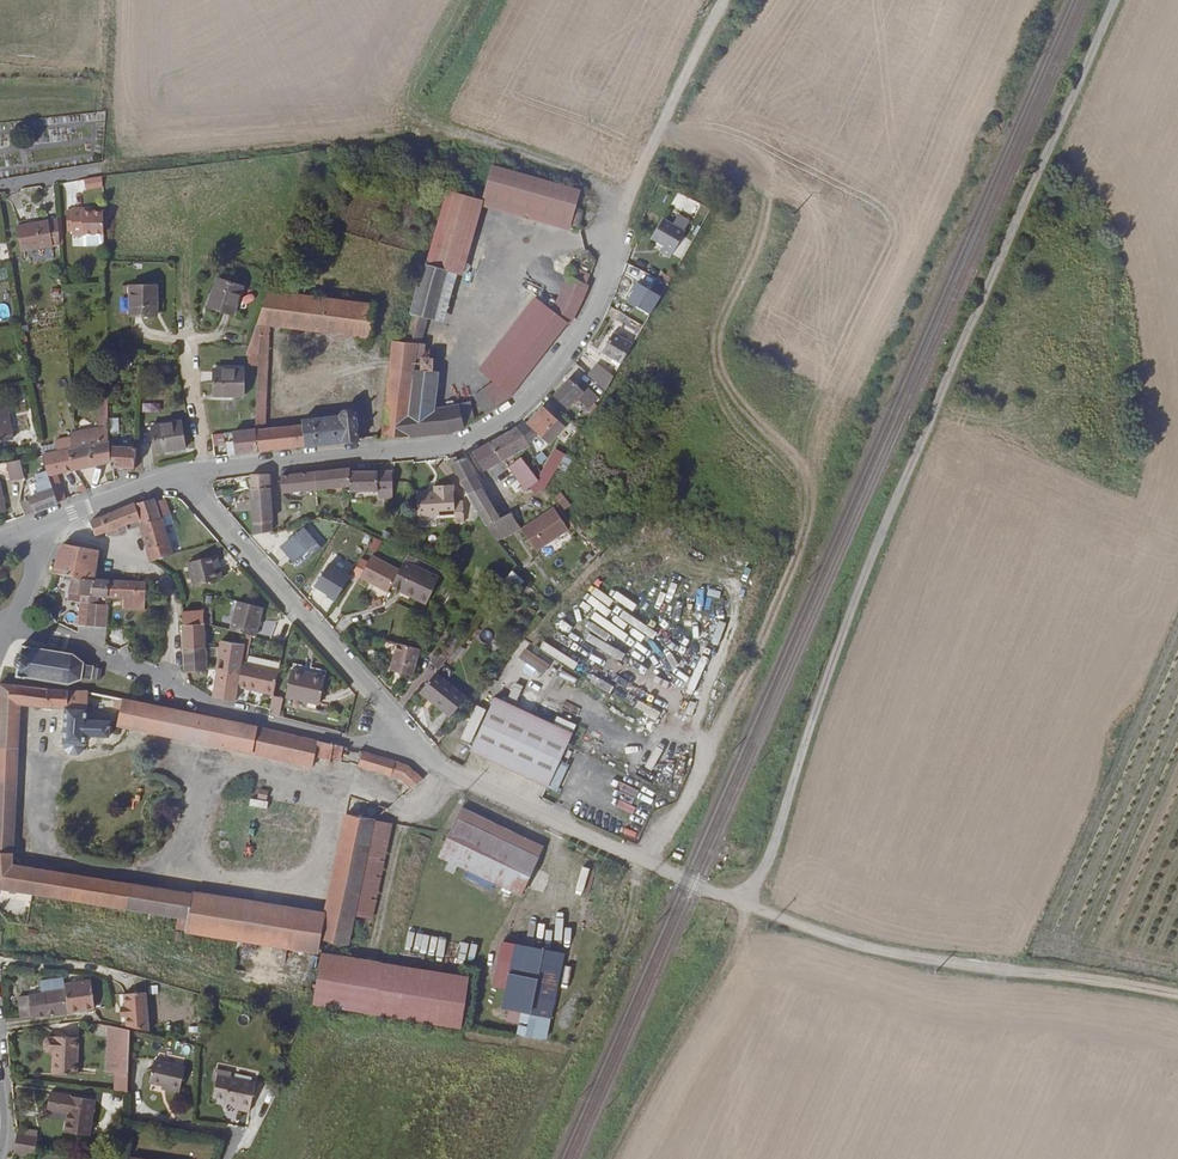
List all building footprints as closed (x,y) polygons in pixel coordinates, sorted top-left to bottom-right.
[(488,172),(481,196),(487,198),(568,221),(575,197),(488,172)] [(84,190),(102,189),(102,177),(84,178),(84,190)] [(468,274),(486,204),(487,198),(481,196),(450,187),(431,265),(455,271),(467,274),(468,274)] [(574,228),(576,223),(568,221),(487,198),(486,204),(574,228)] [(107,234),(107,211),(96,211),(87,211),(86,208),(76,209),(76,211),(69,211),(69,232),(76,232),(76,233),(86,233),(107,234)] [(63,243),(61,218),(50,220),(53,244),(63,243)] [(53,244),(50,220),(19,225),(22,249),(53,244)] [(679,234),(657,222),(646,241),(660,248),(656,254),(666,259),(679,234)] [(107,245),(107,234),(86,233),(86,245),(107,245)] [(0,254),(0,264),(8,262),(5,252),(0,254)] [(432,320),(444,323),(455,271),(431,265),(419,313),(415,312),(414,316),(418,318),(411,343),(406,363),(416,363),(419,363),(423,346),(426,346),(432,320)] [(575,312),(588,275),(572,268),(547,324),(564,333),(575,312)] [(454,326),(467,274),(455,271),(444,323),(454,326)] [(248,283),(222,275),(212,303),(238,312),(248,283)] [(663,294),(666,286),(656,281),(652,289),(663,294)] [(162,315),(160,284),(133,285),(134,316),(162,315)] [(265,351),(265,342),(272,288),(254,343),(252,351),(265,351)] [(278,325),(371,339),(377,305),(272,288),(265,342),(265,351),(253,432),(255,454),(356,444),(355,419),(353,414),(350,411),(342,411),(339,417),(309,420),(308,425),(266,430),(278,325)] [(480,388),(535,317),(529,311),(471,381),(480,388)] [(504,408),(561,338),(535,317),(480,388),(504,408)] [(617,364),(625,351),(605,339),(598,353),(607,358),(617,364)] [(615,368),(617,364),(607,358),(605,362),(615,368)] [(415,375),(416,363),(406,363),(393,365),(391,378),(415,375)] [(246,393),(247,366),(218,364),(216,392),(246,393)] [(594,368),(586,380),(600,394),(609,377),(594,368)] [(378,442),(409,438),(411,417),(439,411),(441,376),(439,373),(415,375),(391,378),(386,420),(382,420),(381,428),(379,428),(378,442)] [(595,402),(580,387),(578,390),(569,382),(553,399),(566,411),(574,402),(582,409),(589,403),(592,406),(595,402)] [(581,386),(580,387),(595,402),(596,400),(581,386)] [(158,408),(167,407),(166,394),(157,395),(158,408)] [(111,426),(110,400),(100,400),(101,427),(111,426)] [(589,403),(582,409),(587,414),(592,406),(589,403)] [(450,435),(474,423),(471,409),(471,405),(439,411),(411,417),(409,438),(450,435)] [(0,412),(0,442),(15,440),(10,411),(0,412)] [(83,413),(76,414),(77,431),(85,430),(83,413)] [(561,433),(540,413),(526,428),(548,448),(561,433)] [(185,450),(182,424),(153,428),(157,455),(185,450)] [(111,426),(101,427),(85,430),(77,431),(77,434),(78,448),(73,449),(77,467),(78,469),(111,461),(111,446),(111,426)] [(227,457),(255,454),(253,432),(233,434),(233,444),(226,445),(227,457)] [(62,450),(47,453),(50,467),(62,503),(70,499),(61,472),(78,469),(77,467),(73,449),(78,448),(77,434),(60,437),(61,440),(62,450)] [(223,434),(213,436),(214,447),(225,445),(223,434)] [(490,449),(499,464),(519,452),(509,437),(490,449)] [(61,440),(45,443),(47,453),(62,450),(61,440)] [(136,470),(138,447),(113,446),(113,461),(113,469),(115,470),(136,470)] [(489,447),(473,456),(483,473),(499,464),(490,449),(489,447)] [(24,459),(7,463),(11,480),(27,476),(24,459)] [(450,462),(468,497),(481,490),(466,460),(459,463),(456,459),(450,462)] [(549,459),(538,478),(539,479),(547,484),(558,464),(549,459)] [(536,481),(521,460),(510,469),(527,492),(537,484),(545,488),(547,484),(539,479),(538,478),(536,481)] [(62,503),(50,467),(40,469),(42,478),(38,479),(44,495),(31,499),(35,513),(62,503)] [(349,489),(349,477),(349,472),(280,478),(281,493),(349,489)] [(349,489),(349,493),(375,494),(376,501),(392,500),(391,476),(349,477),(349,489)] [(252,503),(271,502),(270,478),(251,478),(252,503)] [(436,488),(436,493),(436,497),(418,499),(419,519),(457,516),(457,522),(466,521),(465,502),(456,503),(455,487),(436,488)] [(468,497),(479,517),(493,510),(481,490),(468,497)] [(561,493),(554,497),(563,512),(570,507),(561,493)] [(556,518),(559,515),(548,501),(544,503),(553,514),(556,518)] [(156,502),(138,508),(142,521),(142,523),(161,518),(157,507),(156,502)] [(253,515),(271,514),(271,502),(252,503),(253,515)] [(166,504),(157,507),(161,518),(170,515),(166,504)] [(170,515),(161,518),(162,523),(172,519),(167,504),(166,504),(170,515)] [(120,515),(92,524),(97,536),(107,533),(109,538),(131,531),(128,525),(142,521),(138,508),(126,512),(120,515)] [(493,510),(479,517),(485,530),(499,523),(493,510)] [(254,535),(272,533),(271,514),(253,515),(254,535)] [(520,533),(535,557),(567,536),(556,518),(553,514),(520,533)] [(153,563),(172,557),(162,523),(161,518),(142,523),(143,526),(153,563)] [(491,540),(496,545),(520,533),(510,518),(499,523),(504,534),(491,540)] [(131,531),(143,526),(142,523),(142,521),(128,525),(131,531)] [(499,523),(485,530),(491,540),(504,534),(499,523)] [(309,557),(292,538),(280,548),(297,568),(309,557)] [(373,538),(367,549),(376,553),(381,542),(373,538)] [(73,580),(96,582),(101,553),(64,546),(55,577),(73,580)] [(359,576),(385,592),(390,582),(399,569),(372,553),(359,576)] [(417,559),(408,554),(403,562),(412,567),(417,559)] [(196,587),(220,579),(217,568),(213,556),(188,564),(196,587)] [(412,567),(403,562),(399,569),(390,582),(398,587),(407,592),(407,595),(422,605),(436,582),(412,567)] [(81,603),(99,605),(99,602),(110,600),(110,584),(96,582),(73,580),(72,593),(82,595),(81,603)] [(110,584),(110,600),(125,600),(147,599),(148,585),(124,584),(124,586),(110,584)] [(407,592),(398,587),(397,589),(407,595),(407,592)] [(147,599),(125,600),(125,612),(146,612),(147,599)] [(81,603),(78,635),(105,643),(107,628),(97,627),(99,605),(81,603)] [(227,632),(253,639),(254,636),(260,610),(235,603),(227,632)] [(109,607),(99,605),(97,627),(107,628),(109,607)] [(182,615),(183,629),(202,629),(202,614),(182,615)] [(183,629),(185,675),(203,673),(202,629),(183,629)] [(438,672),(464,648),(454,638),(429,662),(438,672)] [(231,699),(235,700),(236,687),(240,662),(242,644),(219,641),(213,697),(231,699)] [(546,642),(543,648),(578,668),(582,662),(546,642)] [(411,651),(390,645),(382,671),(404,678),(411,651)] [(13,679),(56,687),(63,688),(81,683),(88,683),(90,668),(78,665),(63,655),(19,648),(17,659),(13,659),(11,669),(15,670),(13,679)] [(271,697),(272,693),(278,672),(240,662),(236,687),(271,697)] [(97,683),(98,671),(91,671),(90,683),(97,683)] [(322,681),(289,672),(283,699),(315,707),(322,681)] [(428,675),(411,695),(439,719),(455,700),(428,675)] [(0,693),(0,743),(18,743),(19,707),(60,710),(58,745),(59,745),(59,752),(63,757),(72,758),(75,755),(76,748),(77,748),(78,739),(100,741),(101,723),(79,722),(81,695),(0,688),(0,693)] [(267,711),(276,713),(281,695),(272,693),(271,697),(267,711)] [(115,726),(152,734),(157,708),(134,703),(134,697),(129,696),(128,702),(111,698),(109,713),(116,715),(115,726)] [(567,739),(490,701),(464,753),(540,790),(567,739)] [(157,708),(152,734),(306,768),(307,766),(312,743),(157,708)] [(17,756),(18,743),(0,743),(0,754),(17,756)] [(312,743),(307,766),(321,768),(322,763),(334,766),(337,748),(312,743)] [(423,780),(407,765),(379,757),(362,753),(358,767),(400,779),(411,790),(423,780)] [(17,756),(0,754),(0,832),(13,833),(17,756)] [(597,770),(611,775),(614,766),(600,761),(597,770)] [(254,806),(271,809),(272,800),(255,798),(254,806)] [(543,849),(463,808),(439,857),(477,874),(519,895),(543,849)] [(317,912),(311,940),(342,946),(348,917),(369,821),(338,816),(317,912)] [(348,917),(366,920),(386,824),(369,821),(348,917)] [(13,867),(13,863),(11,863),(13,833),(0,832),(0,865),(13,867)] [(582,884),(588,885),(593,865),(587,864),(582,884)] [(32,895),(36,872),(21,869),(13,867),(0,865),(0,890),(32,895)] [(170,929),(184,931),(190,894),(142,887),(36,872),(32,895),(172,918),(170,929)] [(585,907),(588,890),(574,888),(571,904),(585,907)] [(184,931),(309,952),(311,940),(317,912),(190,892),(190,894),(184,931)] [(450,919),(452,912),(436,909),(434,917),(450,919)] [(442,962),(446,941),(439,939),(434,960),(442,962)] [(455,965),(462,966),(466,945),(459,943),(455,965)] [(509,1012),(517,1014),(532,952),(490,943),(481,986),(494,989),(490,1007),(496,1009),(494,1021),(506,1024),(509,1012)] [(311,1004),(461,1024),(469,970),(318,950),(311,1004)] [(532,952),(517,1014),(537,1020),(552,957),(532,952)] [(29,1015),(29,1017),(67,1012),(64,990),(63,982),(40,984),(41,996),(20,998),(22,1016),(29,1015)] [(67,1012),(83,1011),(83,1006),(92,1005),(89,982),(65,985),(65,990),(64,990),(67,1012)] [(123,1026),(147,1032),(145,994),(122,995),(123,1007),(120,1007),(121,1016),(123,1016),(123,1026)] [(537,1020),(517,1014),(509,1012),(506,1024),(504,1035),(532,1040),(537,1020)] [(124,1073),(124,1031),(104,1027),(104,1072),(124,1073)] [(48,1075),(73,1076),(75,1038),(50,1037),(50,1039),(44,1039),(41,1041),(40,1050),(43,1053),(49,1053),(48,1075)] [(161,1090),(161,1093),(171,1095),(178,1068),(149,1061),(142,1085),(154,1088),(161,1090)] [(224,1076),(209,1072),(206,1082),(209,1083),(205,1098),(218,1101),(217,1105),(228,1107),(227,1111),(241,1114),(248,1086),(223,1080),(224,1076)] [(93,1102),(51,1094),(48,1110),(68,1114),(65,1133),(86,1138),(93,1102)] [(14,1142),(35,1146),(36,1136),(26,1133),(16,1131),(14,1142)] [(14,1142),(12,1152),(33,1157),(35,1146),(14,1142)]
